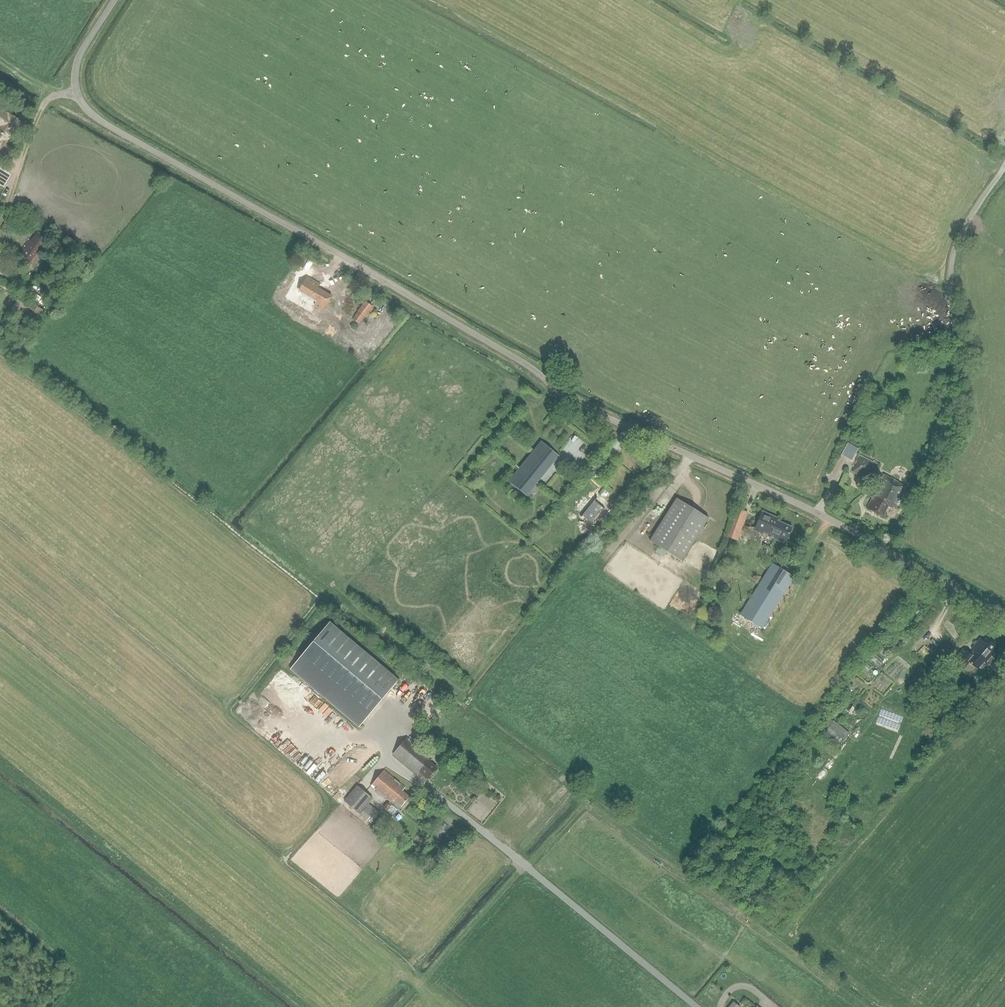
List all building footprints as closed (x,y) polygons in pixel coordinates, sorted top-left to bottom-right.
[(2,150),(4,152),(3,154),(10,158),(15,150),(6,144),(9,140),(8,139),(15,128),(16,129),(21,122),(8,113),(7,114),(0,110),(0,125),(0,126),(0,150),(1,151),(2,150)] [(40,248),(46,240),(36,234),(31,241),(30,241),(20,255),(34,265),(44,251),(40,248)] [(69,249),(62,245),(57,253),(64,258),(69,249)] [(308,277),(304,283),(300,281),(295,289),(299,292),(297,295),(311,303),(323,310),(331,296),(317,288),(319,284),(308,277)] [(46,312),(43,310),(20,295),(9,313),(26,324),(27,322),(33,325),(36,328),(46,312)] [(373,308),(365,301),(357,311),(358,312),(353,317),(361,322),(364,317),(365,317),(373,308)] [(25,331),(24,332),(21,336),(26,339),(29,334),(25,331)] [(559,456),(541,441),(508,481),(527,496),(559,456)] [(877,465),(859,456),(851,471),(869,480),(877,465)] [(895,509),(907,486),(884,474),(867,508),(882,516),(888,505),(895,509)] [(676,498),(650,541),(682,561),(709,518),(676,498)] [(591,523),(603,508),(595,502),(583,516),(591,523)] [(738,541),(748,512),(738,509),(728,537),(738,541)] [(767,534),(767,535),(785,543),(792,527),(777,521),(778,519),(762,512),(754,530),(764,534),(764,533),(767,534)] [(762,629),(795,577),(772,563),(740,615),(762,629)] [(293,667),(361,726),(400,681),(332,622),(293,667)] [(1003,667),(991,656),(998,648),(986,638),(982,643),(979,640),(972,649),(973,650),(969,653),(965,649),(954,660),(963,669),(969,663),(980,672),(987,664),(997,673),(1003,667)] [(954,650),(944,642),(934,654),(944,663),(954,650)] [(836,719),(828,729),(835,735),(838,732),(847,739),(852,732),(836,719)] [(393,754),(417,775),(419,772),(428,779),(437,768),(429,761),(431,759),(407,738),(393,754)] [(442,748),(437,744),(431,752),(436,756),(442,748)] [(313,774),(319,780),(327,773),(322,767),(313,774)] [(384,771),(371,786),(390,802),(386,807),(395,815),(399,810),(409,797),(402,791),(405,788),(384,771)] [(361,813),(373,798),(358,786),(346,801),(361,813)] [(365,810),(376,820),(379,816),(368,806),(365,810)]
